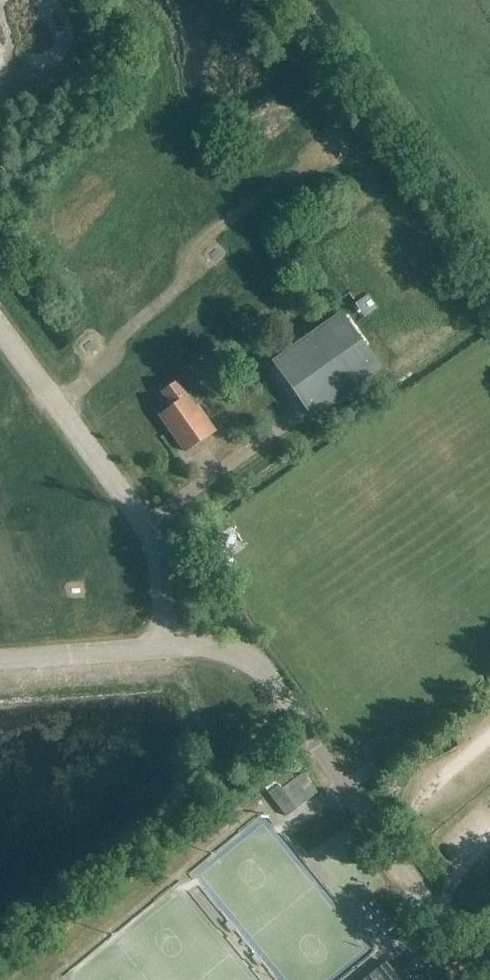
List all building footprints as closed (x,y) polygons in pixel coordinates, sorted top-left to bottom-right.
[(365,319),(378,310),(368,297),(356,306),(365,319)] [(379,369),(344,321),(340,315),(273,363),(311,417),(379,369)] [(185,452),(187,451),(215,431),(196,405),(193,408),(175,383),(162,392),(172,407),(159,416),(185,452)] [(286,817),(309,799),(316,794),(301,774),(293,779),(288,772),(275,782),(278,785),(268,793),(286,817)] [(364,979),(440,979),(420,955),(403,969),(399,965),(392,971),(385,963),(364,979)]
